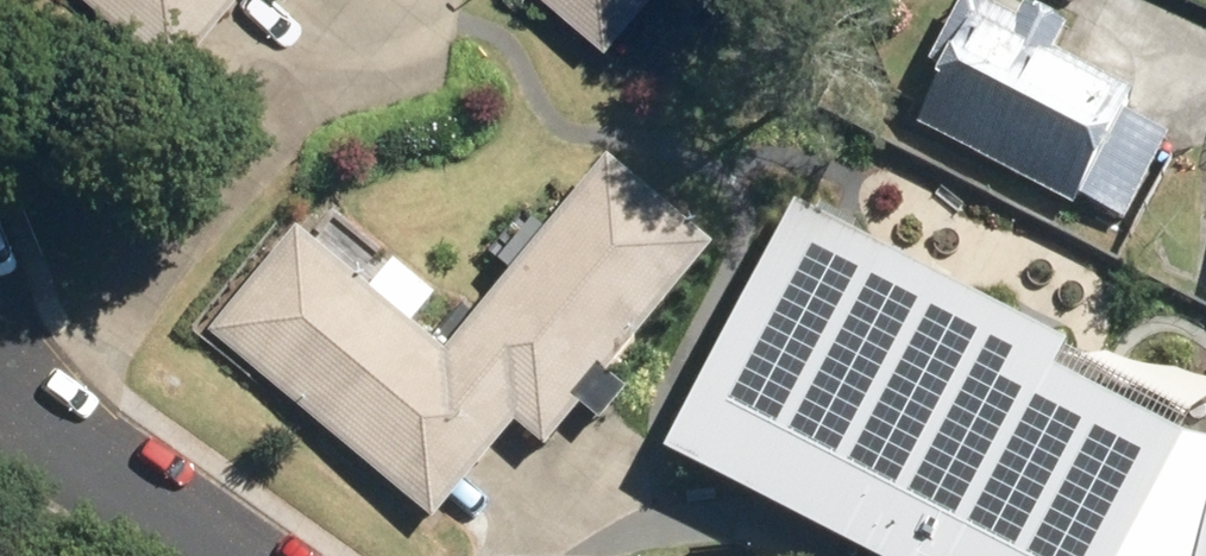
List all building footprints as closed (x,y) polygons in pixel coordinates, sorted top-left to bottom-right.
[(178,70),(238,0),(96,0),(178,70)] [(657,0),(549,0),(610,54),(657,0)] [(1171,144),(1125,120),(1137,97),(1059,56),(1071,34),(1007,0),(967,0),(931,68),(947,77),(918,130),(1081,215),(1088,202),(1129,223),(1171,144)] [(561,433),(732,234),(625,143),(463,332),(322,212),(231,318),(452,507),(535,411),(561,433)] [(674,436),(898,555),(1205,555),(1205,434),(1060,356),(1071,336),(805,194),(674,436)]
